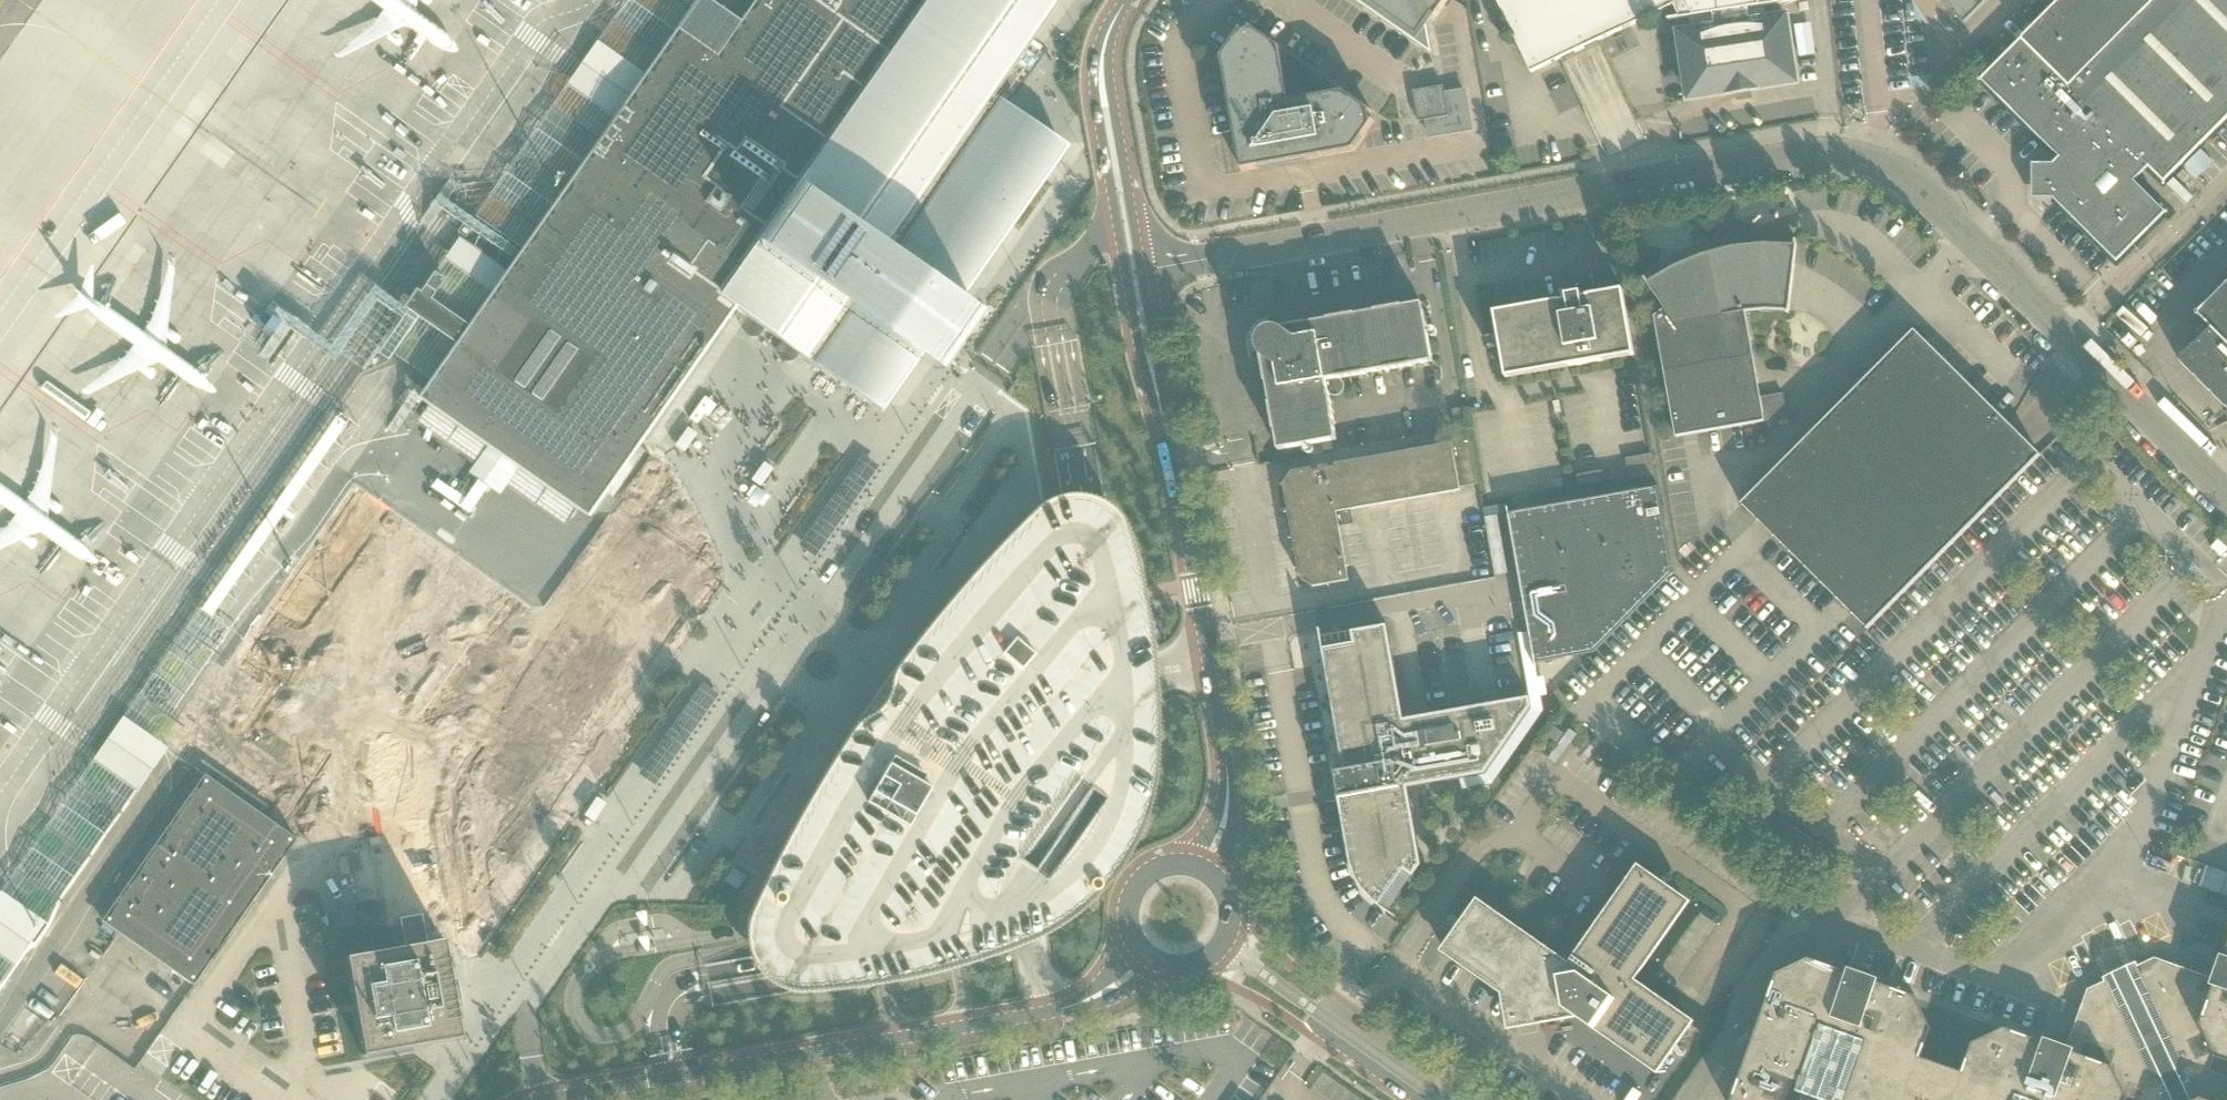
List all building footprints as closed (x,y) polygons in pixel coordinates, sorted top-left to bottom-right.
[(698,0),(626,0),(433,274),(419,294),(414,290),(401,308),(405,311),(0,892),(0,988),(182,728),(169,717),(231,630),(212,617),(363,401),(385,416),(410,381),(425,392),(456,347),(469,329),(531,240),(539,228),(577,173),(583,165),(690,11),(698,0)] [(419,401),(432,409),(434,411),(451,423),(455,425),(462,430),(516,468),(518,469),(559,498),(561,500),(577,511),(616,456),(627,439),(724,301),(737,310),(747,317),(746,318),(745,318),(745,319),(744,319),(744,320),(743,321),(743,322),(742,323),(742,324),(742,325),(742,326),(742,327),(742,328),(742,329),(742,330),(743,331),(743,332),(744,333),(744,334),(745,334),(745,335),(746,335),(747,336),(748,337),(749,337),(750,337),(751,338),(752,338),(753,338),(754,338),(755,338),(756,337),(757,337),(758,337),(759,336),(760,336),(760,335),(761,335),(761,334),(762,334),(762,333),(763,333),(763,332),(763,331),(764,330),(764,329),(776,338),(781,342),(780,342),(780,343),(779,344),(778,345),(778,346),(777,347),(777,348),(777,349),(777,350),(777,351),(777,352),(777,353),(777,354),(777,355),(778,356),(778,357),(779,357),(779,358),(780,359),(781,360),(782,361),(783,361),(784,361),(784,362),(785,362),(786,362),(787,362),(788,362),(789,362),(790,362),(791,362),(792,361),(793,361),(794,361),(794,360),(795,360),(795,359),(796,359),(796,358),(797,358),(797,357),(798,357),(798,356),(799,355),(799,354),(827,374),(845,387),(868,403),(873,406),(901,365),(906,358),(908,355),(932,372),(946,351),(972,315),(948,298),(949,297),(956,287),(1059,141),(1021,115),(1022,114),(1022,113),(1022,112),(1022,111),(1022,110),(1022,109),(1022,108),(1022,107),(1021,106),(1021,105),(1020,105),(1020,104),(1019,104),(1019,103),(1018,103),(1017,103),(1016,102),(1015,102),(1014,102),(1013,102),(1012,102),(1011,103),(1010,103),(1009,104),(1008,104),(1008,105),(1007,105),(988,92),(1053,0),(698,0),(690,11),(583,165),(577,173),(539,228),(531,240),(469,329),(428,300),(442,281),(433,274),(419,294),(414,290),(401,308),(405,311),(456,347),(425,392),(419,401)] [(1377,17),(1433,56),(1427,20),(1429,17),(1431,14),(1434,17),(1436,18),(1437,17),(1449,0),(1354,0),(1377,17)] [(1504,17),(1522,53),(1531,73),(1606,38),(1650,17),(1674,5),(1679,17),(1680,17),(1668,19),(1668,21),(1696,17),(1713,14),(1713,17),(1715,28),(1679,33),(1689,99),(1727,93),(1731,93),(1731,89),(1754,86),(1754,89),(1758,89),(1796,83),(1786,17),(1765,20),(1765,17),(1764,6),(1805,0),(1497,0),(1504,17)] [(1953,9),(1951,12),(1964,25),(1989,0),(1943,0),(1953,9)] [(2052,198),(2116,261),(2165,212),(2134,181),(2148,167),(2164,182),(2226,118),(2226,0),(2060,0),(1981,80),(2059,158),(2053,164),(2032,164),(2032,198),(2052,198)] [(1234,129),(1241,170),(1354,150),(1374,121),(1371,122),(1369,113),(1372,113),(1344,92),(1289,102),(1279,47),(1250,27),(1251,31),(1242,32),(1242,29),(1221,58),(1234,129)] [(1413,91),(1417,115),(1418,114),(1418,113),(1425,112),(1426,119),(1425,119),(1426,120),(1427,120),(1430,137),(1471,130),(1465,91),(1445,94),(1445,93),(1443,93),(1444,94),(1437,96),(1436,89),(1437,88),(1436,87),(1413,91)] [(1697,434),(1765,422),(1746,312),(1766,309),(1787,311),(1787,313),(1789,313),(1795,262),(1797,240),(1795,240),(1794,245),(1764,244),(1733,247),(1703,255),(1675,267),(1649,282),(1645,278),(1644,279),(1665,310),(1654,317),(1676,438),(1697,434)] [(2179,361),(2182,364),(2194,376),(2198,379),(2210,392),(2213,395),(2226,408),(2226,409),(2226,283),(2196,314),(2198,316),(2199,315),(2212,328),(2206,334),(2202,338),(2194,346),(2182,358),(2179,361)] [(1494,314),(1500,347),(1506,378),(1635,355),(1623,290),(1582,298),(1581,293),(1566,296),(1567,301),(1494,314)] [(1652,307),(1653,307),(1658,303),(1655,298),(1654,298),(1649,301),(1648,302),(1652,307)] [(1281,329),(1278,329),(1276,329),(1275,329),(1274,329),(1272,329),(1271,329),(1270,329),(1268,330),(1267,330),(1266,331),(1265,331),(1264,332),(1263,333),(1262,334),(1261,335),(1260,336),(1260,338),(1259,339),(1259,340),(1259,341),(1258,343),(1258,344),(1258,345),(1259,347),(1259,348),(1259,349),(1260,351),(1261,352),(1261,353),(1262,356),(1261,356),(1274,431),(1275,431),(1278,451),(1300,447),(1305,446),(1309,445),(1337,440),(1333,420),(1334,420),(1329,393),(1328,393),(1326,381),(1338,379),(1339,380),(1391,370),(1413,366),(1413,365),(1433,362),(1428,334),(1427,330),(1423,303),(1403,307),(1403,306),(1281,328),(1281,329)] [(1790,456),(1741,505),(1867,630),(2024,472),(2040,456),(1914,331),(1898,347),(1817,428),(1801,444),(1790,456)] [(1452,410),(1454,421),(1465,420),(1463,408),(1452,410)] [(1460,487),(1477,484),(1470,444),(1466,444),(1464,436),(1451,439),(1452,444),(1314,468),(1292,472),(1284,485),(1300,578),(1313,587),(1335,583),(1349,581),(1339,525),(1351,523),(1349,510),(1439,494),(1460,491),(1460,487)] [(816,559),(880,469),(864,457),(800,548),(816,559)] [(1553,506),(1509,514),(1512,536),(1535,663),(1594,653),(1606,641),(1673,573),(1662,509),(1658,487),(1606,497),(1553,506)] [(1061,497),(1056,499),(1042,503),(1032,511),(1008,535),(990,553),(970,577),(931,622),(913,645),(887,680),(881,689),(851,732),(815,789),(807,802),(782,848),(762,887),(747,918),(744,928),(744,933),(744,939),(744,949),(745,952),(749,961),(753,968),(755,972),(762,980),(772,986),(783,991),(800,995),(821,993),(848,991),(880,986),(883,985),(909,981),(946,972),(958,969),(978,963),(1008,952),(1032,942),(1061,927),(1080,913),(1092,902),(1104,889),(1116,875),(1130,854),(1141,830),(1149,805),(1152,791),(1156,757),(1156,736),(1155,711),(1153,678),(1148,641),(1145,619),(1143,605),(1137,583),(1134,568),(1126,538),(1123,530),(1120,524),(1114,516),(1108,510),(1101,505),(1090,500),(1082,498),(1075,497),(1069,496),(1061,497)] [(1352,633),(1353,634),(1355,644),(1348,646),(1332,648),(1324,650),(1323,650),(1317,651),(1317,652),(1323,651),(1345,771),(1336,773),(1334,773),(1339,799),(1326,801),(1326,803),(1339,800),(1350,862),(1352,868),(1354,874),(1356,879),(1359,885),(1362,890),(1366,894),(1370,899),(1374,903),(1380,907),(1380,906),(1383,902),(1384,902),(1385,901),(1384,900),(1397,882),(1405,871),(1412,877),(1414,878),(1422,866),(1408,789),(1486,775),(1532,709),(1530,698),(1404,721),(1388,626),(1374,629),(1352,633)] [(1454,633),(1426,637),(1431,667),(1459,662),(1454,633)] [(656,788),(720,698),(703,686),(639,776),(656,788)] [(1548,736),(1557,743),(1564,734),(1555,727),(1548,736)] [(297,841),(296,841),(204,775),(102,921),(195,987),(297,841)] [(1657,1072),(1670,1054),(1691,1023),(1633,982),(1688,903),(1639,869),(1570,967),(1478,902),(1444,952),(1501,992),(1508,1030),(1580,1018),(1657,1072)] [(423,917),(400,920),(405,949),(381,953),(380,953),(379,953),(378,953),(377,953),(377,954),(349,959),(348,958),(347,958),(346,959),(345,959),(345,960),(345,961),(345,962),(346,963),(351,991),(351,992),(350,992),(350,993),(351,994),(352,995),(357,1022),(357,1023),(356,1023),(356,1024),(356,1025),(357,1025),(357,1026),(358,1026),(363,1054),(362,1054),(362,1055),(362,1056),(362,1057),(362,1058),(363,1058),(364,1058),(364,1059),(365,1058),(366,1058),(367,1058),(367,1057),(394,1052),(395,1052),(395,1053),(396,1053),(397,1053),(398,1052),(398,1051),(399,1051),(425,1046),(425,1047),(426,1047),(427,1048),(428,1048),(429,1047),(430,1047),(430,1046),(430,1045),(458,1041),(459,1041),(460,1041),(461,1041),(462,1041),(462,1040),(462,1039),(462,1038),(462,1037),(461,1037),(461,1036),(460,1036),(455,1009),(456,1009),(456,1008),(457,1008),(457,1007),(457,1006),(456,1006),(456,1005),(455,1005),(455,1004),(454,1004),(460,1005),(461,990),(455,976),(450,979),(450,978),(451,977),(451,976),(451,975),(451,974),(450,974),(450,973),(449,973),(444,946),(445,946),(445,945),(445,944),(445,943),(445,942),(444,942),(444,941),(443,941),(442,941),(441,942),(440,942),(440,943),(428,946),(424,924),(423,917)] [(1871,982),(1869,989),(1851,983),(1853,976),(1809,960),(1777,975),(1739,1083),(1733,1099),(2226,1099),(2226,973),(2223,984),(2216,982),(2156,960),(2137,969),(2142,979),(2112,992),(2108,982),(2089,991),(2067,1052),(2065,1058),(2047,1052),(2049,1045),(2005,1030),(1973,1045),(1962,1075),(1920,1060),(1931,1030),(1916,998),(1871,982)]
